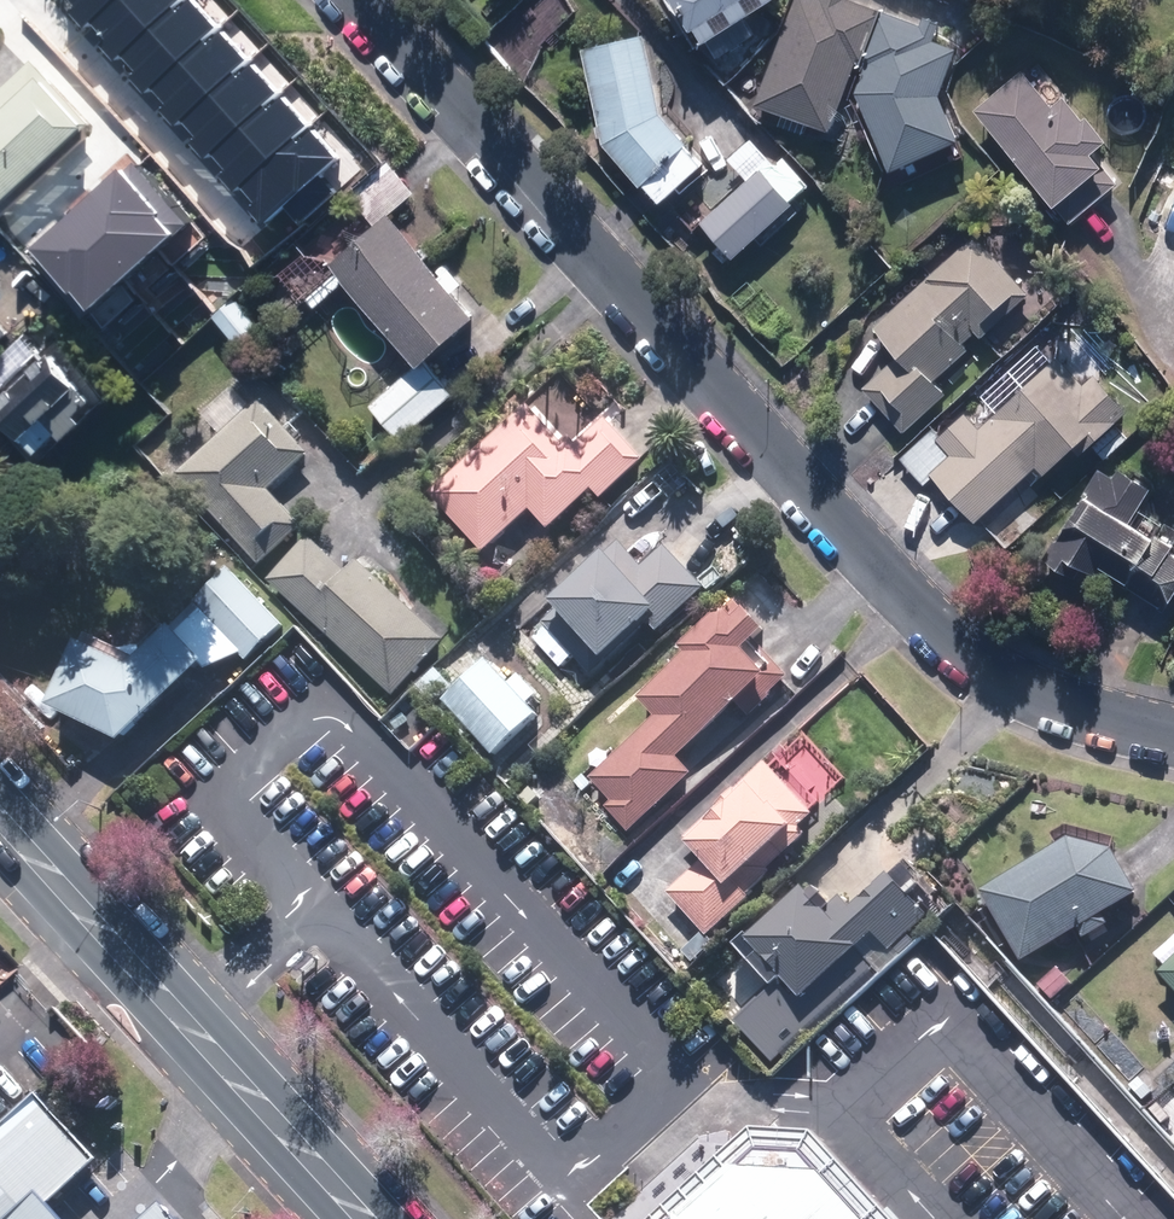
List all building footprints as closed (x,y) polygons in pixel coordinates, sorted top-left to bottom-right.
[(89,32),(125,0),(59,0),(89,32)] [(89,32),(120,65),(185,5),(180,0),(125,0),(89,32)] [(663,3),(697,53),(773,0),(668,0),(663,3)] [(874,17),(858,11),(840,4),(841,0),(817,0),(817,1),(814,0),(794,0),(755,110),(827,136),(854,64),(857,65),(874,17)] [(185,5),(120,65),(150,98),(216,38),(185,5)] [(931,48),(934,41),(900,27),(881,19),(863,62),(868,65),(852,97),(884,173),(885,176),(954,147),(934,103),(952,56),(931,48)] [(216,38),(150,98),(180,130),(245,70),(216,38)] [(579,56),(598,149),(635,195),(640,191),(646,199),(654,209),(697,173),(657,124),(641,44),(579,56)] [(82,132),(25,69),(0,92),(0,207),(82,132)] [(245,70),(180,130),(210,162),(275,102),(245,70)] [(1047,214),(1052,210),(1066,227),(1095,204),(1114,188),(1100,172),(1096,175),(1083,160),(1099,148),(1061,100),(1046,112),(1018,78),(970,116),(1047,214)] [(275,102),(210,162),(239,194),(305,134),(275,102)] [(305,134),(239,194),(268,226),(334,166),(305,134)] [(789,210),(785,206),(804,189),(779,162),(771,169),(747,143),(726,162),(747,185),(699,229),(730,263),(789,210)] [(347,199),(372,231),(411,197),(386,164),(347,199)] [(71,299),(86,316),(167,245),(149,224),(154,221),(116,179),(29,255),(69,301),(71,299)] [(422,367),(471,323),(386,220),(372,231),(328,270),(353,307),(373,329),(413,376),(422,367)] [(943,399),(931,386),(966,354),(961,348),(971,339),(976,345),(986,336),(981,330),(995,317),(1000,323),(1027,299),(973,240),(961,250),(958,247),(944,259),(947,263),(868,334),(882,349),(863,365),(875,379),(860,392),(879,414),(901,437),(943,399)] [(228,341),(242,356),(263,339),(239,310),(218,328),(228,341)] [(13,448),(16,445),(31,460),(52,439),(61,447),(80,428),(72,419),(82,408),(16,343),(0,359),(0,436),(13,448)] [(947,505),(970,525),(1031,469),(1041,480),(1072,452),(1077,458),(1123,416),(1089,380),(1079,389),(1054,362),(977,433),(962,417),(935,443),(929,437),(901,463),(923,487),(929,481),(947,505)] [(368,410),(397,445),(450,399),(422,367),(406,376),(368,410)] [(307,458),(258,405),(175,482),(257,571),(297,534),(263,497),(307,458)] [(567,457),(521,407),(424,498),(481,558),(526,516),(544,536),(587,495),(597,507),(641,466),(623,448),(601,425),(567,457)] [(1147,549),(1119,529),(1144,493),(1106,466),(1038,564),(1081,593),(1097,570),(1142,600),(1161,613),(1173,594),(1173,567),(1165,561),(1171,553),(1153,541),(1147,549)] [(352,568),(343,577),(334,569),(304,543),(296,552),(265,587),(391,700),(439,646),(352,568)] [(593,670),(651,621),(660,631),(700,597),(678,571),(660,550),(633,572),(614,549),(542,610),(593,670)] [(77,640),(71,638),(41,700),(113,737),(197,661),(201,667),(237,651),(243,658),(279,624),(223,565),(196,594),(167,626),(163,623),(131,653),(81,631),(77,640)] [(682,662),(635,705),(652,723),(585,785),(606,808),(601,813),(624,838),(686,780),(671,764),(681,754),(750,690),(757,697),(763,703),(784,685),(770,670),(756,683),(734,660),(748,647),(757,638),(729,608),(711,625),(677,656),(682,662)] [(536,700),(518,680),(506,691),(493,676),(486,667),(441,706),(489,761),(533,723),(523,711),(536,700)] [(678,851),(697,871),(667,899),(703,937),(803,842),(794,832),(807,819),(762,771),(678,851)] [(1105,863),(1059,847),(975,900),(1016,964),(1071,928),(1075,934),(1128,900),(1114,877),(1105,863)] [(740,949),(755,965),(746,974),(763,992),(728,1025),(767,1067),(775,1059),(780,1065),(906,946),(901,940),(918,924),(879,883),(843,917),(834,908),(821,920),(798,895),(740,949)] [(1154,978),(1173,999),(1173,959),(1154,978)] [(1065,987),(1052,972),(1033,988),(1046,1003),(1065,987)] [(39,1208),(44,1203),(95,1158),(35,1093),(0,1128),(0,1218),(28,1218),(39,1208)] [(804,1143),(759,1142),(748,1151),(674,1218),(873,1218),(804,1143)]
